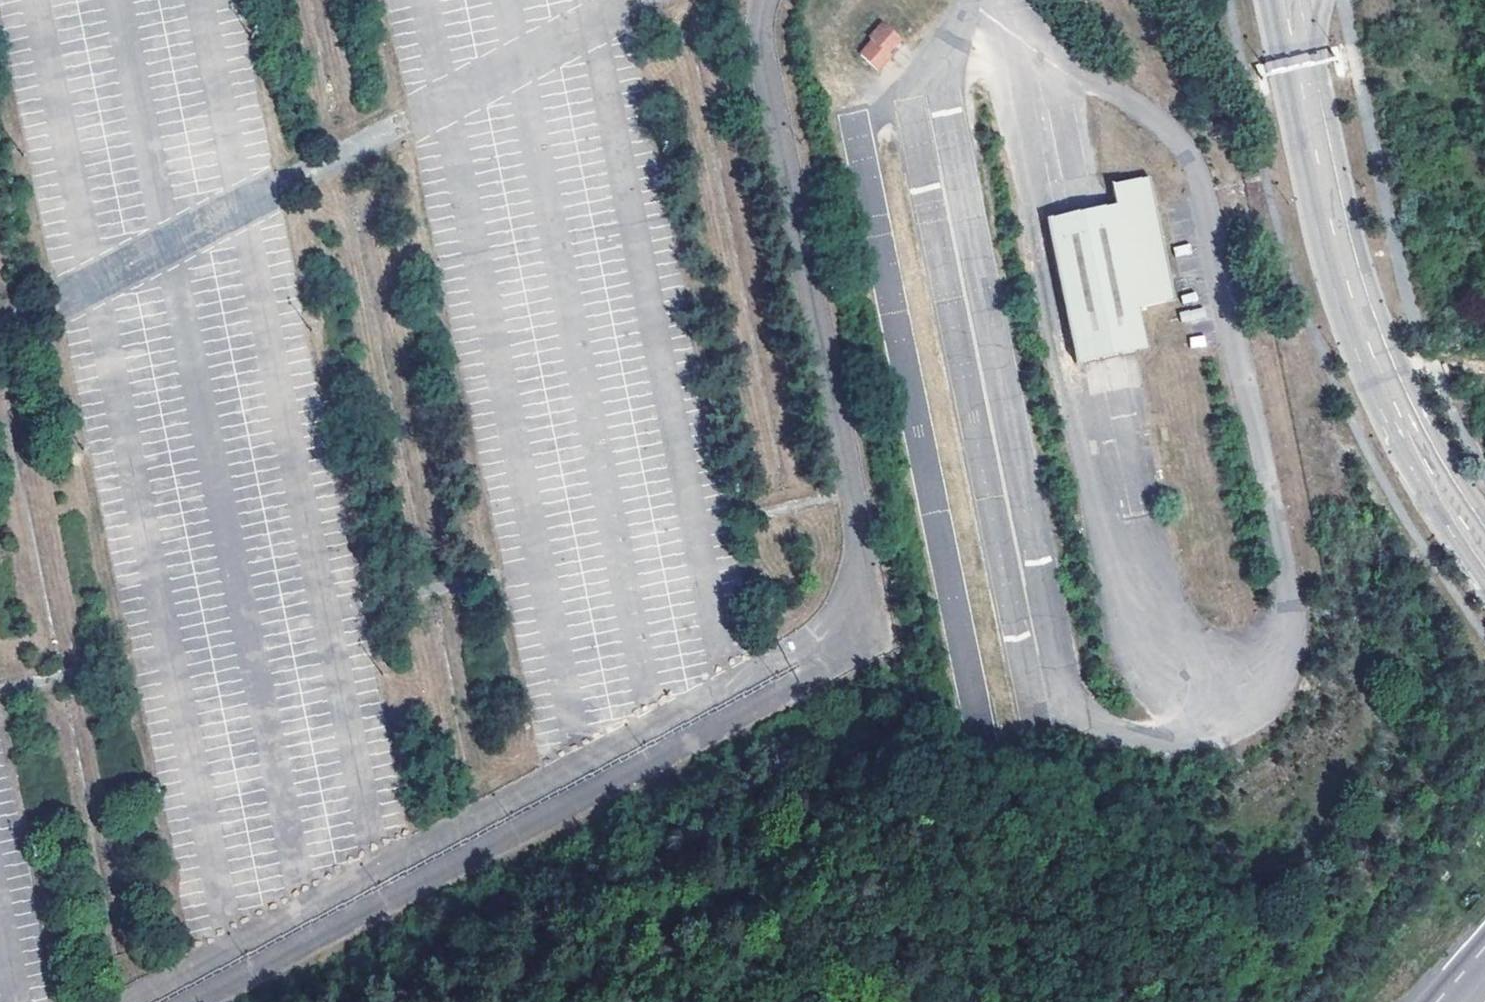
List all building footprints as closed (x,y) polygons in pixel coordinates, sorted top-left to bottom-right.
[(880,23),(855,50),(876,69),(894,48),(890,46),(897,37),(880,23)] [(1136,180),(1161,304),(1171,302),(1146,178),(1136,180)] [(1136,309),(1161,304),(1136,180),(1106,186),(1111,206),(1041,220),(1070,363),(1144,350),(1136,309)] [(1179,310),(1181,323),(1204,319),(1201,306),(1179,310)]
